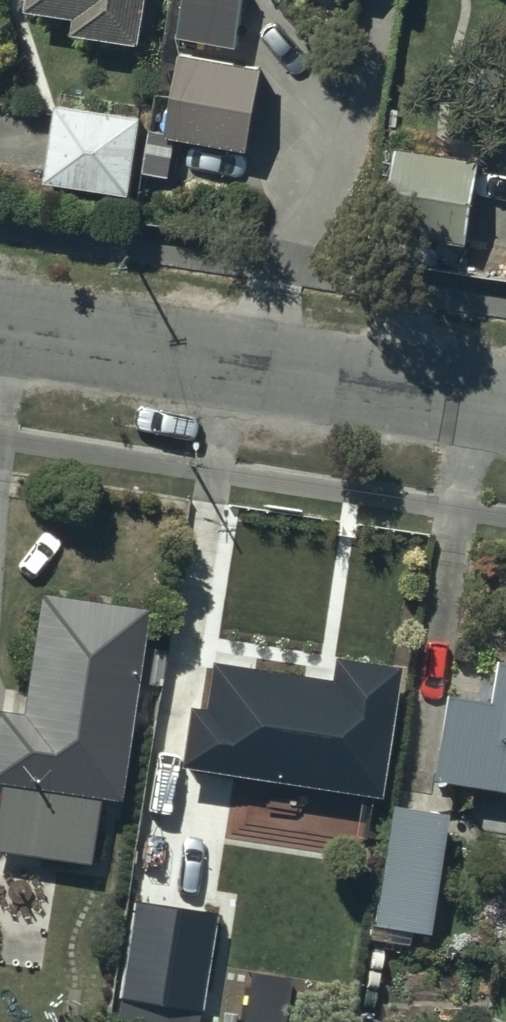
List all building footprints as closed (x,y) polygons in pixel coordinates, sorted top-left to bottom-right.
[(74,8),(72,22),(131,32),(136,0),(26,0),(74,8)] [(176,31),(225,40),(232,0),(181,0),(176,31)] [(252,66),(175,53),(161,130),(238,143),(252,66)] [(131,120),(55,108),(44,174),(120,186),(131,120)] [(473,159),(392,147),(379,233),(460,245),(473,159)] [(43,590),(25,712),(0,709),(0,767),(9,768),(0,832),(0,834),(81,846),(90,784),(111,788),(128,674),(153,678),(158,646),(132,642),(138,604),(43,590)] [(376,794),(396,663),(331,653),(327,677),(210,659),(203,706),(185,703),(175,766),(296,784),(294,795),(333,801),(335,788),(376,794)] [(492,655),(484,700),(443,693),(429,776),(505,789),(505,657),(492,655)] [(424,929),(442,809),(390,801),(371,921),(424,929)] [(206,900),(149,891),(130,1008),(188,1017),(206,900)]
